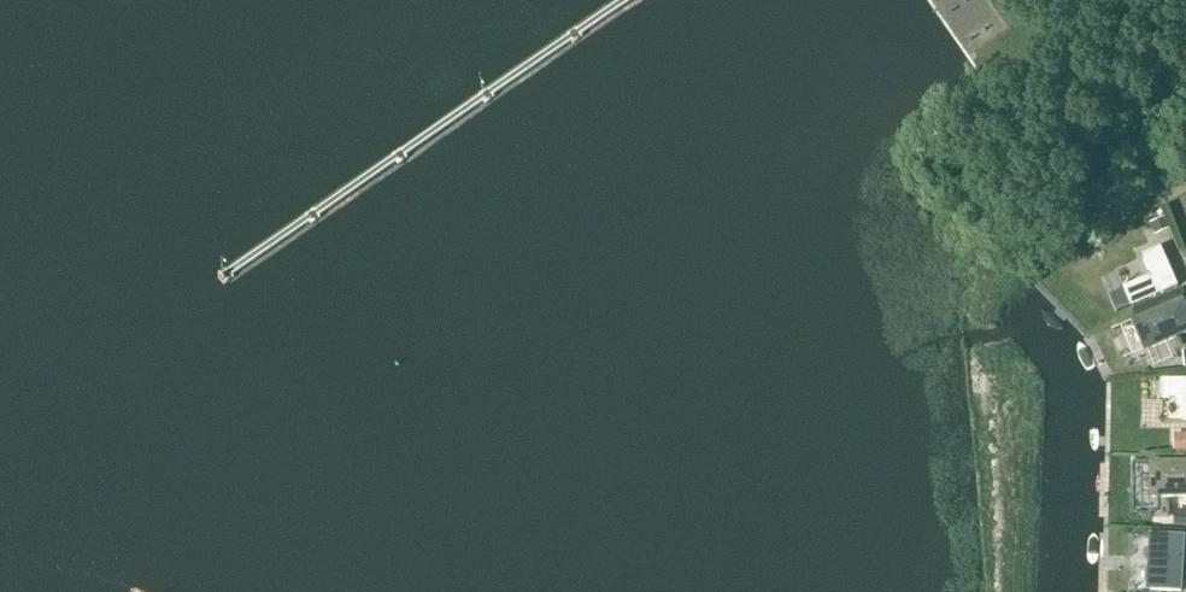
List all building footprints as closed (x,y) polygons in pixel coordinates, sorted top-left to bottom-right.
[(823,24),(815,15),(806,23),(808,25),(813,30),(815,32),(823,24)] [(584,38),(577,27),(567,34),(574,44),(584,38)] [(496,98),(490,88),(479,95),(485,105),(496,98)] [(409,159),(402,149),(391,156),(398,166),(409,159)] [(322,219),(315,209),(304,216),(311,226),(322,219)] [(1172,232),(1166,219),(1152,226),(1159,239),(1172,232)] [(1177,288),(1161,250),(1143,258),(1151,278),(1124,289),(1132,308),(1177,288)] [(235,279),(228,269),(217,276),(218,278),(222,284),(224,287),(235,279)] [(1183,302),(1132,323),(1144,351),(1185,334),(1185,308),(1183,302)] [(1164,381),(1164,400),(1184,400),(1184,421),(1185,421),(1185,381),(1164,381)] [(1174,436),(1174,453),(1185,453),(1185,435),(1174,436)] [(1150,464),(1151,499),(1185,498),(1185,464),(1150,464)] [(1174,512),(1174,528),(1185,528),(1185,512),(1174,512)] [(1154,537),(1152,568),(1149,568),(1148,587),(1151,587),(1151,591),(1169,591),(1181,591),(1184,539),(1154,537)]
